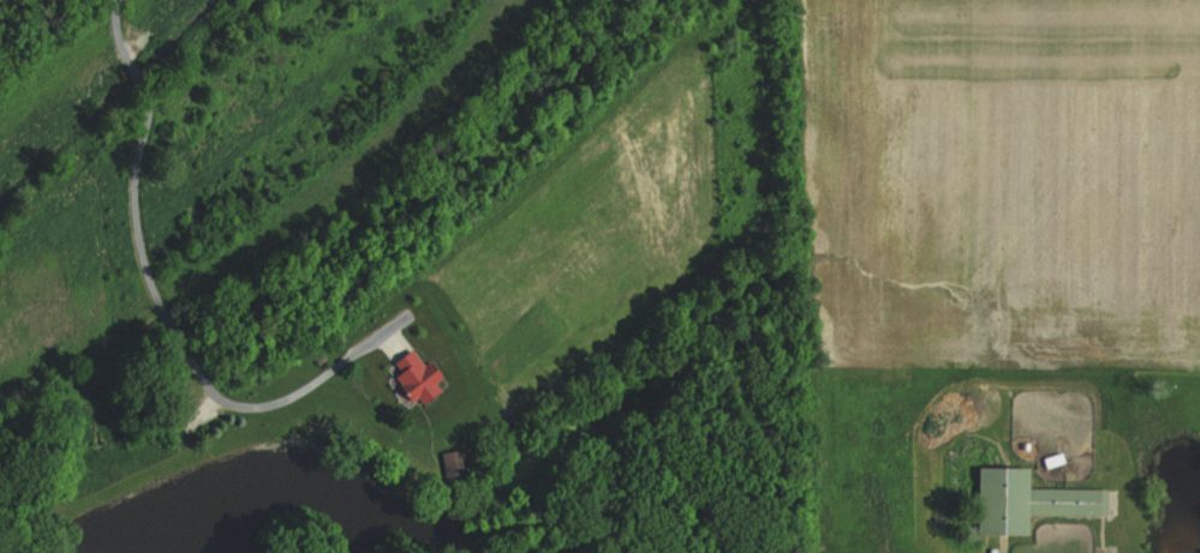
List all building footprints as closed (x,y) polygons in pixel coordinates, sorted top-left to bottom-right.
[(1032,488),(1032,468),(981,467),(980,535),(1031,535),(1031,515),(1104,516),(1104,488),(1032,488)]
